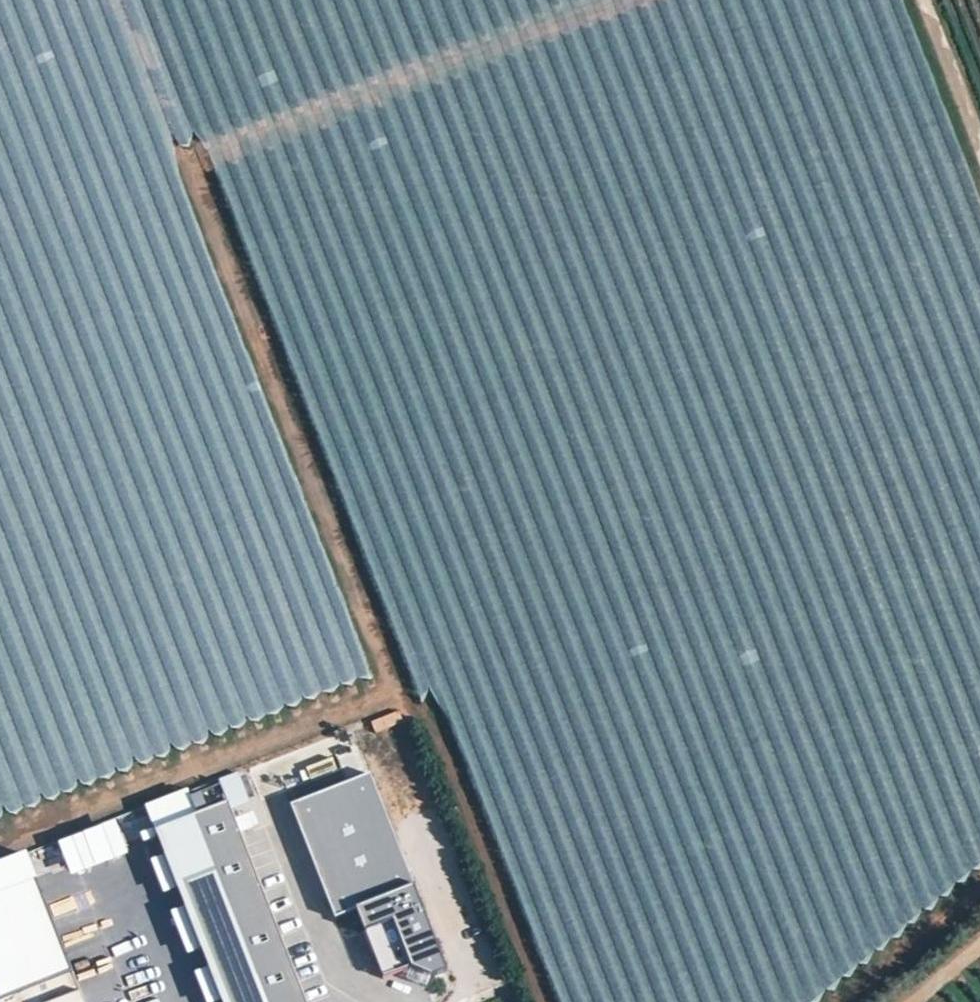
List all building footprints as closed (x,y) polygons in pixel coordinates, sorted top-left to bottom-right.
[(372,681),(345,608),(327,608),(327,625),(277,643),(280,652),(260,653),(192,677),(192,685),(178,690),(185,709),(112,710),(31,739),(0,740),(0,816),(372,681)] [(561,1001),(815,1001),(979,869),(979,848),(958,832),(951,808),(932,813),(925,805),(904,791),(895,758),(881,762),(873,753),(872,781),(867,763),(838,743),(832,926),(829,915),(808,921),(787,907),(774,918),(770,903),(685,901),(658,908),(658,929),(640,935),(646,952),(631,933),(593,932),(583,921),(541,933),(561,1001)] [(369,773),(291,804),(334,918),(356,908),(382,977),(410,965),(432,976),(447,972),(369,773)] [(227,803),(153,832),(220,1001),(304,1001),(227,803)] [(31,872),(0,884),(0,1001),(83,1001),(31,872)]
